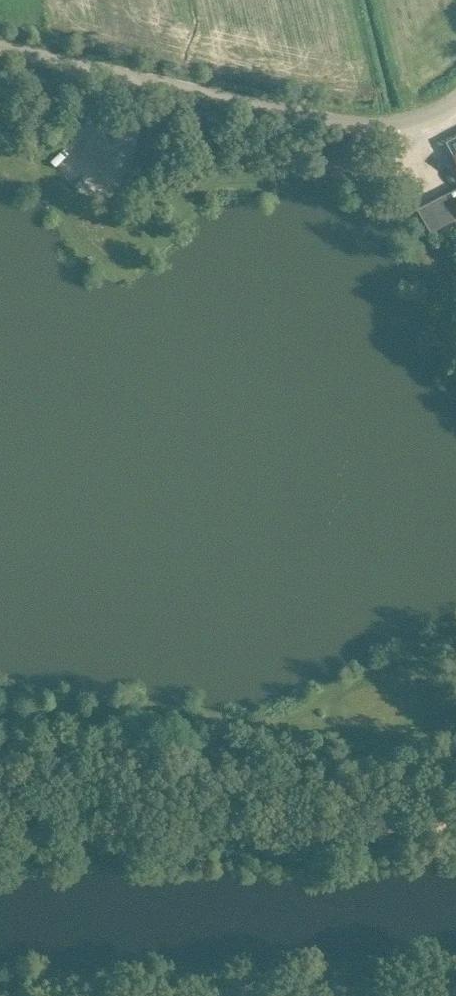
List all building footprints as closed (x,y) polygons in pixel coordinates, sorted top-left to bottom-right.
[(447,143),(454,156),(453,157),(455,163),(455,138),(447,143)] [(416,210),(429,234),(455,220),(455,218),(455,189),(416,210)] [(130,219),(146,220),(147,210),(131,209),(130,219)]
